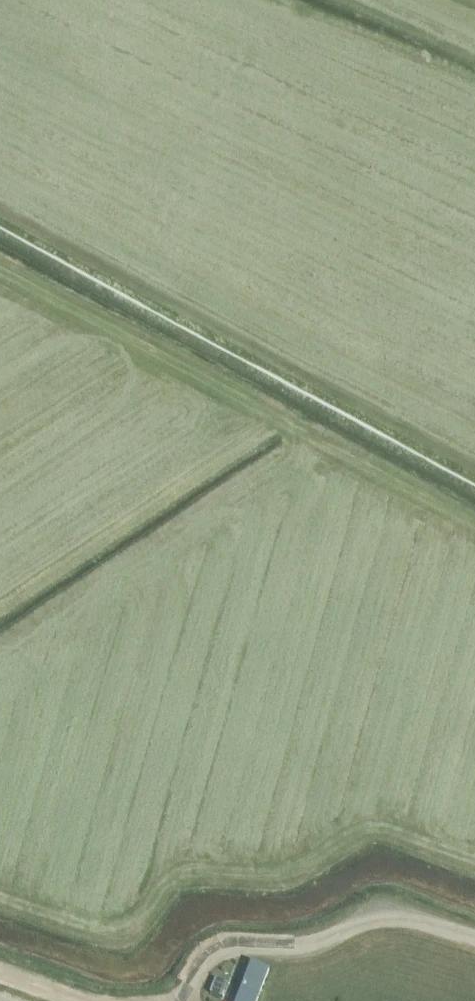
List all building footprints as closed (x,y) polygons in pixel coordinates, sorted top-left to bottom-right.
[(210,993),(221,997),(226,984),(215,979),(210,993)]
